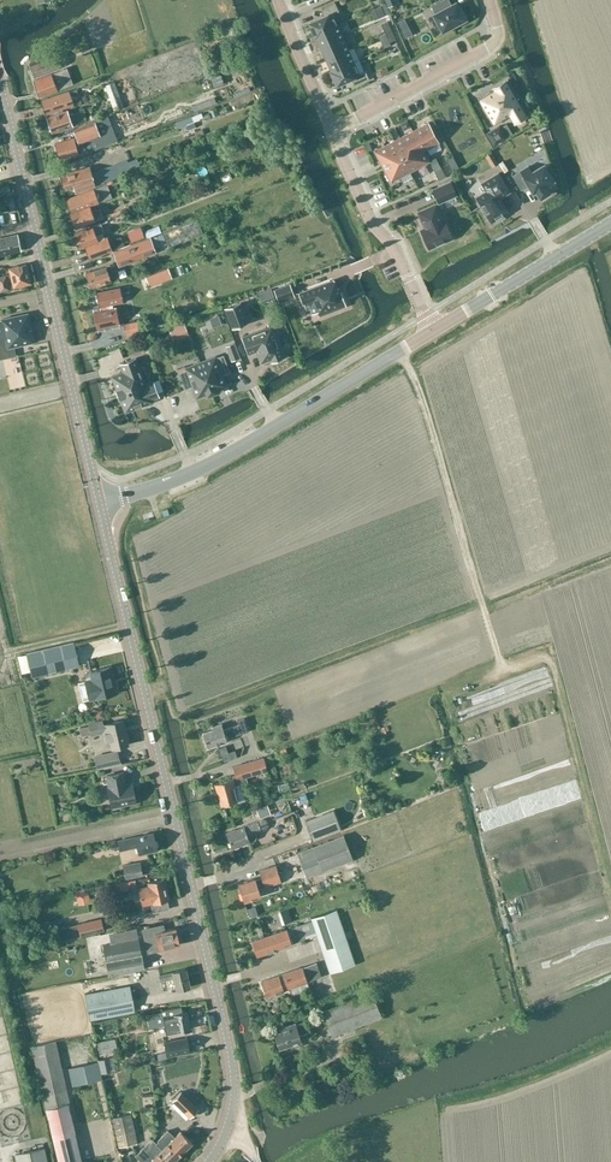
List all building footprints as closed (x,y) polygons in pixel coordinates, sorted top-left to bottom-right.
[(432,6),(436,13),(434,14),(442,30),(455,23),(456,26),(463,21),(462,19),(465,18),(459,8),(458,8),(455,3),(451,5),(448,0),(443,0),(432,6)] [(324,16),(310,23),(315,35),(317,35),(337,25),(332,14),(338,11),(335,3),(321,9),(324,16)] [(384,15),(381,6),(374,9),(378,17),(384,15)] [(391,30),(387,21),(381,24),(385,33),(391,30)] [(337,25),(317,35),(322,46),(342,37),(337,25)] [(395,39),(391,30),(385,33),(389,41),(395,39)] [(342,37),(322,46),(327,59),(348,49),(342,37)] [(348,49),(327,59),(332,70),(353,61),(348,49)] [(36,77),(60,67),(55,53),(30,62),(36,77)] [(332,70),(331,71),(337,84),(351,77),(355,85),(368,78),(365,70),(358,73),(353,61),(332,70)] [(67,67),(56,72),(34,80),(40,96),(73,84),(67,67)] [(494,90),(479,99),(494,124),(509,115),(514,123),(526,116),(516,99),(519,98),(508,79),(493,88),(494,90)] [(113,82),(104,86),(106,91),(107,90),(114,109),(122,106),(113,82)] [(81,101),(77,89),(69,92),(69,91),(42,100),(46,114),(74,105),(74,104),(81,101)] [(53,133),(78,124),(74,113),(69,115),(67,110),(47,117),(53,133)] [(171,131),(188,126),(184,114),(167,120),(171,131)] [(74,129),(77,137),(56,143),(60,158),(78,153),(77,147),(81,145),(80,144),(100,136),(94,121),(74,129)] [(430,161),(424,150),(439,142),(428,122),(375,151),(374,150),(391,183),(391,182),(430,161)] [(499,126),(487,133),(494,145),(495,144),(506,137),(507,136),(512,133),(506,124),(500,128),(499,126)] [(492,168),(498,164),(491,151),(484,155),(492,168)] [(523,165),(535,158),(532,153),(520,160),(523,165)] [(145,159),(136,163),(139,170),(148,166),(145,159)] [(89,167),(61,175),(65,190),(74,187),(76,192),(104,183),(104,182),(131,171),(127,160),(99,170),(99,171),(91,173),(89,167)] [(529,166),(513,175),(521,189),(529,184),(533,191),(536,189),(540,197),(548,192),(547,191),(556,185),(551,177),(556,175),(549,164),(545,167),(544,165),(532,172),(529,166)] [(29,177),(41,173),(39,169),(27,173),(29,177)] [(508,212),(499,197),(509,191),(498,173),(481,183),(486,191),(476,197),(491,222),(496,219),(497,221),(504,217),(503,215),(508,212)] [(450,182),(433,189),(439,202),(456,195),(450,182)] [(112,183),(107,185),(107,184),(95,188),(66,199),(71,213),(70,213),(76,228),(103,217),(100,208),(91,211),(89,206),(99,202),(116,196),(112,183)] [(435,204),(418,212),(425,228),(420,229),(429,249),(452,238),(444,219),(442,220),(435,204)] [(203,234),(198,220),(164,233),(170,248),(203,234)] [(92,226),(73,233),(79,248),(84,246),(89,259),(113,250),(124,246),(120,236),(109,240),(108,237),(98,240),(96,235),(103,232),(104,232),(101,223),(92,226)] [(147,238),(161,232),(159,226),(144,232),(147,238)] [(167,244),(163,233),(149,239),(115,252),(120,265),(154,252),(153,249),(167,244)] [(20,249),(22,247),(20,242),(19,241),(17,234),(0,238),(0,255),(21,250),(20,249)] [(10,274),(0,276),(0,291),(31,284),(26,264),(9,268),(10,274)] [(115,264),(86,272),(91,288),(119,280),(115,264)] [(266,285),(273,299),(286,293),(280,279),(266,285)] [(303,304),(304,304),(306,310),(310,308),(312,314),(318,312),(319,316),(346,306),(341,292),(340,292),(338,287),(338,288),(335,280),(299,293),(303,304)] [(254,300),(267,295),(264,285),(251,290),(254,300)] [(112,304),(123,301),(120,287),(97,293),(100,307),(107,305),(112,304)] [(248,322),(240,302),(225,308),(232,328),(248,322)] [(108,309),(94,312),(98,328),(119,323),(118,317),(116,307),(113,308),(113,307),(112,306),(112,304),(107,305),(108,309)] [(201,315),(204,324),(213,321),(211,312),(201,315)] [(0,322),(0,357),(1,359),(16,356),(14,346),(34,342),(27,314),(2,319),(2,322),(0,322)] [(137,321),(123,324),(125,336),(140,332),(137,321)] [(183,323),(174,326),(179,339),(188,335),(183,323)] [(285,356),(274,325),(242,337),(248,354),(256,351),(260,363),(271,359),(272,361),(285,356)] [(235,343),(226,347),(231,361),(240,358),(235,343)] [(98,349),(101,354),(110,350),(108,345),(98,349)] [(214,357),(200,363),(212,393),(216,391),(216,390),(226,386),(222,375),(230,372),(223,355),(215,358),(214,357)] [(145,384),(135,358),(120,364),(123,372),(112,376),(117,390),(116,390),(118,394),(145,384)] [(212,393),(200,363),(186,368),(186,369),(178,372),(185,389),(192,386),(197,397),(207,393),(207,395),(212,393)] [(153,381),(145,384),(118,394),(119,398),(120,398),(125,412),(152,402),(151,399),(159,396),(153,381)] [(32,676),(79,665),(74,642),(27,653),(32,676)] [(88,680),(86,681),(90,699),(96,697),(96,698),(104,696),(116,693),(110,667),(90,672),(90,673),(87,673),(88,680)] [(249,731),(244,718),(237,720),(238,725),(223,729),(221,723),(212,727),(213,729),(203,732),(208,747),(227,741),(226,738),(232,736),(232,737),(249,731)] [(103,721),(89,724),(91,735),(103,732),(105,741),(110,740),(112,748),(128,744),(123,720),(104,725),(103,721)] [(98,768),(120,763),(117,751),(95,756),(98,768)] [(233,778),(215,783),(221,805),(238,800),(233,786),(247,781),(246,775),(267,769),(264,758),(256,760),(234,766),(236,774),(233,776),(233,778)] [(112,807),(135,802),(132,783),(125,784),(123,772),(107,775),(109,788),(108,788),(112,807)] [(270,782),(271,789),(282,787),(280,780),(270,782)] [(286,798),(281,800),(286,812),(292,810),(286,798)] [(312,839),(341,828),(334,810),(306,821),(312,839)] [(258,821),(226,833),(232,848),(255,839),(257,836),(255,832),(261,830),(258,821)] [(139,853),(157,849),(154,833),(118,841),(120,850),(137,846),(139,853)] [(343,835),(298,853),(313,892),(359,875),(343,835)] [(104,848),(111,845),(108,837),(101,840),(104,848)] [(140,862),(123,865),(125,878),(143,875),(140,862)] [(281,881),(276,864),(259,870),(262,877),(256,879),(255,878),(238,883),(244,901),(261,895),(258,888),(281,881)] [(149,886),(139,889),(142,904),(151,902),(153,912),(169,908),(167,900),(169,900),(164,878),(148,882),(149,886)] [(149,903),(131,908),(134,920),(152,914),(149,903)] [(286,929),(252,940),(257,955),(291,944),(305,938),(317,934),(321,945),(346,936),(336,909),(311,918),(312,920),(300,924),(286,929)] [(101,918),(77,924),(80,936),(104,930),(101,918)] [(102,934),(103,941),(113,939),(130,935),(128,928),(102,934)] [(162,928),(144,929),(146,935),(145,935),(148,950),(159,947),(160,949),(180,944),(176,928),(162,931),(162,928)] [(346,936),(321,945),(330,973),(355,964),(346,936)] [(103,945),(109,975),(144,969),(139,938),(103,945)] [(522,943),(525,955),(531,953),(528,941),(522,943)] [(302,967),(261,981),(266,996),(322,977),(317,962),(302,967)] [(174,978),(177,990),(190,987),(186,969),(160,975),(161,981),(174,978)] [(130,985),(85,994),(90,1020),(135,1011),(130,985)] [(334,1035),(381,1017),(371,992),(324,1011),(334,1035)] [(166,1033),(178,1031),(190,1029),(187,1011),(182,1012),(181,1007),(162,1010),(162,1011),(147,1014),(150,1027),(164,1024),(166,1033)] [(311,1038),(309,1031),(306,1021),(295,1024),(295,1023),(280,1028),(281,1031),(275,1033),(280,1048),(293,1043),(293,1046),(299,1044),(298,1042),(301,1041),(301,1042),(311,1038)] [(187,1037),(164,1042),(167,1056),(190,1051),(187,1037)] [(115,1039),(98,1043),(100,1053),(117,1050),(115,1039)] [(32,1046),(59,1161),(82,1161),(68,1103),(70,1103),(56,1040),(32,1046)] [(98,1062),(69,1069),(73,1087),(102,1080),(98,1062)] [(198,1108),(182,1092),(173,1101),(190,1117),(198,1108)] [(112,1118),(119,1147),(137,1143),(131,1113),(112,1118)] [(158,1141),(156,1144),(162,1150),(160,1152),(170,1161),(173,1161),(193,1142),(181,1131),(175,1137),(168,1130),(157,1140),(158,1141)] [(160,1152),(162,1150),(156,1144),(152,1140),(136,1155),(143,1161),(170,1161),(160,1152)] [(17,1161),(47,1161),(44,1148),(43,1144),(38,1145),(39,1149),(16,1155),(17,1161)]
